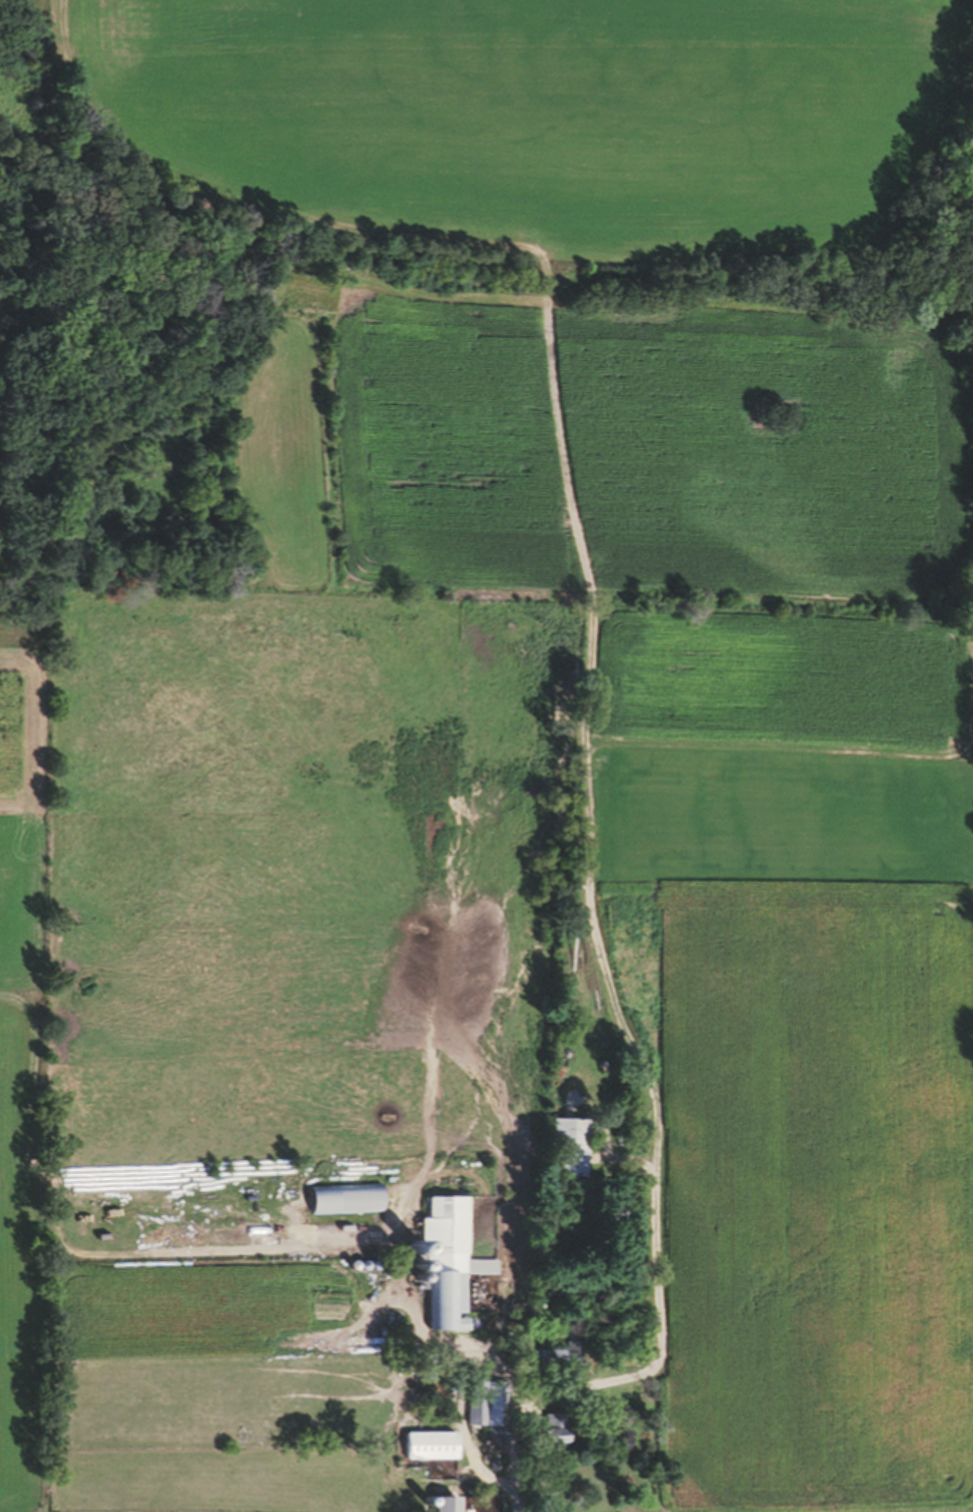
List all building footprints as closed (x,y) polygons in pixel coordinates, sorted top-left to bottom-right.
[(586,1151),(586,1127),(551,1127),(551,1151),(586,1151)] [(465,1204),(425,1204),(425,1225),(421,1225),(420,1249),(409,1249),(409,1290),(427,1290),(427,1336),(467,1336),(467,1326),(465,1326),(465,1204)] [(467,1282),(494,1282),(494,1267),(467,1267),(467,1282)] [(498,1433),(498,1397),(482,1397),(482,1433),(498,1433)] [(467,1434),(476,1434),(476,1404),(467,1404),(467,1434)] [(539,1424),(540,1451),(563,1450),(562,1423),(539,1424)] [(456,1467),(456,1441),(402,1441),(402,1467),(456,1467)]
